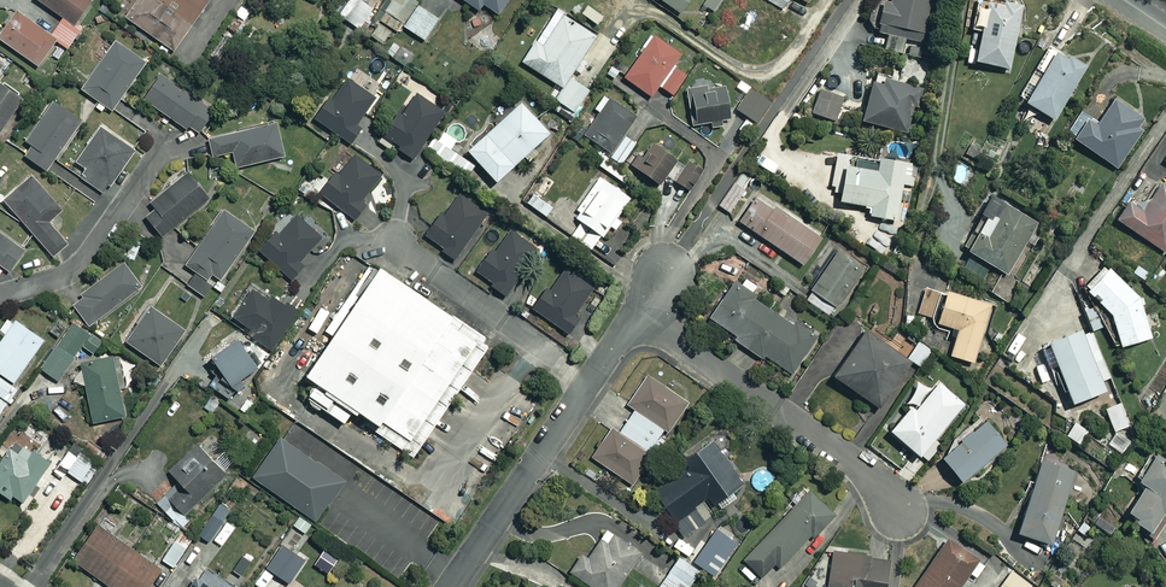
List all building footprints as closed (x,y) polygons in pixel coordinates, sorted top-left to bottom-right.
[(62,16),(50,34),(15,9),(0,31),(0,39),(37,65),(56,40),(67,48),(81,28),(75,23),(91,0),(39,0),(62,16)] [(125,17),(172,50),(207,0),(137,0),(125,17)] [(362,0),(352,0),(341,15),(360,28),(374,8),(362,0)] [(370,35),(383,43),(392,28),(398,32),(417,0),(391,0),(370,35)] [(478,9),(482,3),(497,12),(505,0),(465,0),(478,9)] [(572,0),(562,0),(559,6),(581,15),(585,5),(572,0)] [(680,12),(688,0),(663,0),(680,12)] [(705,4),(715,11),(723,0),(708,0),(705,4)] [(783,8),(787,0),(768,0),(783,8)] [(891,1),(886,0),(883,0),(876,30),(887,33),(884,49),(902,53),(905,38),(922,41),(931,0),(891,0),(891,1)] [(998,0),(979,0),(973,29),(980,30),(974,59),(1010,67),(1023,5),(998,0)] [(439,19),(417,5),(403,26),(426,41),(439,19)] [(596,35),(556,9),(522,61),(555,82),(547,95),(560,103),(555,110),(569,120),(589,90),(569,76),(596,35)] [(681,54),(654,33),(622,73),(649,95),(659,84),(672,94),(688,73),(674,62),(681,54)] [(144,60),(115,40),(82,89),(111,109),(144,60)] [(1087,67),(1059,48),(1025,100),(1054,118),(1087,67)] [(213,110),(161,74),(144,98),(196,134),(213,110)] [(872,74),(859,118),(912,134),(925,90),(872,74)] [(374,97),(347,78),(333,98),(328,94),(313,116),(350,142),(361,126),(356,122),(374,97)] [(22,94),(0,80),(0,129),(22,94)] [(690,124),(709,122),(709,128),(721,126),(720,120),(729,119),(724,82),(685,87),(690,124)] [(770,102),(749,88),(736,108),(756,122),(770,102)] [(843,97),(820,89),(813,113),(835,120),(843,97)] [(443,109),(416,93),(401,116),(394,112),(381,133),(400,145),(398,147),(413,157),(443,109)] [(1151,122),(1115,95),(1098,119),(1082,107),(1064,131),(1116,169),(1151,122)] [(638,142),(623,132),(635,112),(610,96),(581,141),(625,169),(629,163),(660,183),(665,175),(689,190),(702,168),(678,153),(674,159),(641,138),(638,142)] [(80,119),(54,101),(19,150),(46,169),(80,119)] [(549,132),(521,101),(467,149),(495,180),(523,155),(529,161),(538,152),(533,146),(549,132)] [(283,156),(275,122),(207,138),(212,156),(232,151),(236,167),(283,156)] [(132,149),(100,127),(77,161),(87,168),(80,177),(102,192),(132,149)] [(457,140),(443,131),(433,146),(446,156),(457,140)] [(472,163),(457,152),(447,166),(462,176),(472,163)] [(381,173),(356,154),(338,177),(334,173),(319,192),(353,218),(365,202),(361,199),(381,173)] [(906,162),(880,156),(877,170),(836,162),(831,185),(841,187),(838,198),(867,204),(865,212),(895,218),(906,162)] [(742,168),(715,207),(801,266),(828,226),(742,168)] [(208,197),(187,171),(151,202),(156,207),(146,216),(162,236),(208,197)] [(631,196),(601,174),(577,207),(563,196),(555,207),(533,192),(526,202),(612,263),(626,243),(607,229),(631,196)] [(61,209),(30,175),(3,200),(52,254),(66,242),(47,221),(61,209)] [(1161,182),(1142,209),(1128,200),(1116,218),(1163,250),(1165,246),(1165,185),(1161,182)] [(487,214),(461,192),(443,215),(440,212),(424,232),(454,256),(487,214)] [(979,211),(985,214),(964,247),(1005,273),(1037,222),(990,193),(979,211)] [(254,231),(224,210),(186,264),(196,271),(187,283),(203,295),(211,284),(214,286),(254,231)] [(275,230),(255,252),(288,281),(301,266),(297,263),(321,236),(296,215),(279,234),(275,230)] [(537,247),(510,229),(496,252),(491,249),(476,271),(492,281),(490,284),(506,294),(537,247)] [(0,233),(0,264),(9,270),(23,249),(0,233)] [(863,270),(837,251),(804,297),(830,316),(863,270)] [(139,286),(122,263),(71,302),(89,325),(139,286)] [(1140,300),(1108,265),(1085,286),(1111,314),(1120,346),(1151,337),(1140,300)] [(594,286),(566,267),(552,288),(547,285),(532,308),(567,332),(576,319),(572,317),(594,286)] [(489,340),(383,268),(305,381),(415,457),(489,350),(484,346),(489,340)] [(232,315),(270,350),(303,314),(264,279),(232,315)] [(733,281),(706,321),(790,375),(817,335),(733,281)] [(944,292),(925,286),(916,314),(957,328),(949,353),(974,361),(992,304),(945,289),(944,292)] [(182,329),(151,306),(127,341),(158,363),(182,329)] [(8,314),(0,327),(0,329),(4,332),(0,339),(0,372),(14,381),(43,338),(8,314)] [(58,381),(82,345),(94,354),(104,339),(72,317),(38,367),(58,381)] [(1082,335),(1079,328),(1047,340),(1071,400),(1102,388),(1092,362),(1102,358),(1092,331),(1082,335)] [(918,340),(906,357),(865,329),(834,374),(878,406),(910,360),(920,367),(932,349),(918,340)] [(256,363),(235,335),(210,355),(222,371),(211,380),(225,398),(243,383),(238,377),(256,363)] [(115,374),(110,355),(79,362),(93,422),(125,414),(119,386),(124,385),(121,373),(115,374)] [(687,401),(647,375),(628,405),(635,409),(620,432),(611,426),(591,457),(630,482),(665,428),(669,430),(687,401)] [(0,376),(0,412),(17,388),(0,376)] [(963,403),(938,382),(910,416),(905,412),(890,430),(927,460),(937,448),(931,442),(963,403)] [(1005,444),(985,418),(940,453),(961,479),(1005,444)] [(1087,430),(1075,421),(1066,434),(1078,443),(1087,430)] [(1122,432),(1110,443),(1120,453),(1132,442),(1122,432)] [(13,438),(0,458),(0,490),(20,504),(49,461),(13,438)] [(653,489),(683,535),(718,513),(713,503),(741,485),(712,439),(683,458),(688,467),(653,489)] [(345,484),(284,442),(257,480),(319,522),(345,484)] [(179,480),(156,502),(182,528),(243,468),(225,449),(215,460),(198,443),(170,471),(179,480)] [(100,465),(72,444),(58,463),(86,484),(100,465)] [(1155,451),(1136,478),(1144,483),(1124,512),(1148,529),(1165,503),(1165,459),(1155,451)] [(1075,470),(1042,458),(1016,530),(1049,542),(1075,470)] [(835,515),(809,490),(782,518),(783,519),(743,560),(762,578),(776,563),(780,567),(812,534),(814,537),(835,515)] [(216,505),(196,533),(208,542),(229,514),(216,505)] [(100,524),(74,561),(110,586),(147,586),(161,568),(100,524)] [(606,528),(587,556),(581,552),(569,570),(594,586),(616,586),(640,551),(606,528)] [(192,538),(180,530),(162,559),(174,567),(192,538)] [(948,535),(912,586),(958,586),(979,557),(948,535)] [(852,552),(850,565),(829,563),(826,586),(885,586),(888,560),(869,557),(869,554),(852,552)] [(274,555),(253,585),(256,586),(272,586),(288,565),(274,555)] [(696,577),(677,562),(657,586),(688,586),(696,577)] [(201,565),(186,586),(234,586),(201,565)] [(1010,568),(998,586),(1028,586),(1032,581),(1010,568)]
